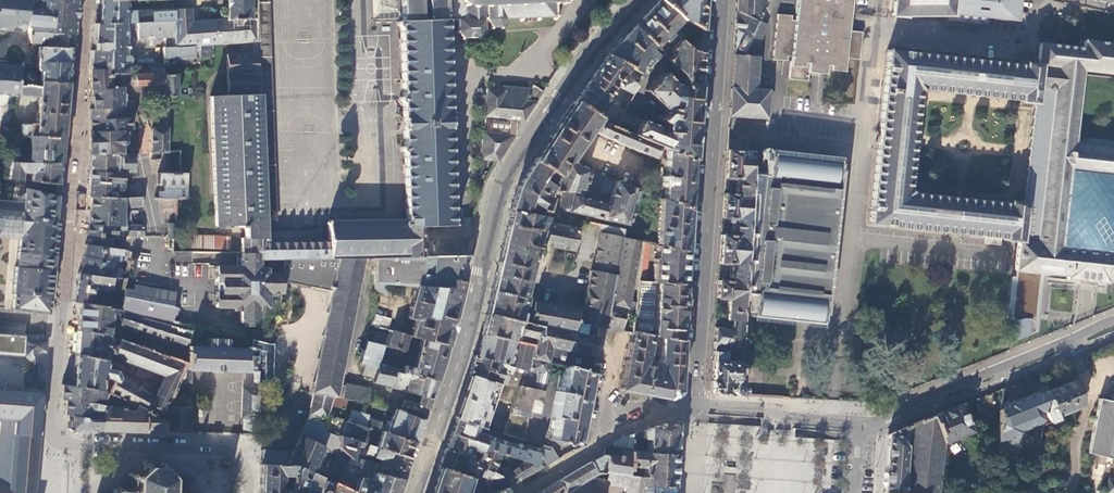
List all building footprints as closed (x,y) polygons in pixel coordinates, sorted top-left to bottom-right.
[(19,32),(26,27),(28,0),(0,0),(0,30),(19,32)] [(26,27),(25,33),(26,33),(27,33),(75,34),(76,20),(77,5),(78,0),(28,0),(26,27)] [(100,18),(100,24),(127,23),(128,23),(137,22),(175,20),(175,9),(173,9),(128,11),(128,1),(142,0),(102,0),(100,18)] [(258,0),(228,0),(228,19),(192,22),(191,9),(175,9),(175,20),(174,47),(180,46),(214,44),(242,42),(260,41),(258,0)] [(402,18),(399,19),(397,21),(397,25),(399,27),(400,27),(403,95),(401,95),(400,97),(400,100),(401,102),(403,102),(404,145),(402,145),(401,147),(401,150),(402,151),(404,152),(406,218),(328,218),(327,220),(327,225),(328,225),(328,232),(328,240),(264,240),(264,239),(266,239),(265,232),(265,222),(266,222),(264,153),(263,136),(261,92),(227,94),(208,95),(211,165),(213,226),(239,226),(239,228),(243,228),(244,232),(243,237),(240,237),(240,248),(241,253),(260,253),(260,258),(263,258),(285,259),(334,258),(375,257),(468,254),(471,239),(429,239),(428,241),(423,241),(422,231),(422,227),(455,226),(455,223),(454,223),(452,145),(453,145),(453,142),(452,142),(450,101),(451,101),(451,99),(450,99),(448,22),(449,22),(449,20),(457,20),(458,17),(468,17),(465,7),(463,6),(461,2),(459,0),(401,0),(402,18)] [(461,2),(463,6),(465,7),(468,17),(458,17),(457,20),(458,32),(463,38),(463,39),(464,40),(465,38),(473,37),(479,37),(481,39),(482,38),(481,37),(483,34),(485,31),(487,32),(488,30),(485,29),(485,19),(487,19),(491,26),(489,28),(491,30),(493,27),(500,27),(502,30),(503,28),(502,26),(506,19),(520,18),(520,21),(523,21),(523,19),(523,18),(537,18),(537,20),(540,20),(540,18),(554,17),(554,20),(557,20),(557,17),(560,17),(560,15),(557,15),(556,2),(561,2),(562,3),(563,4),(565,4),(567,2),(569,1),(569,0),(459,0),(461,2)] [(661,0),(660,0),(645,16),(634,28),(655,47),(662,39),(666,42),(672,35),(669,32),(682,20),(661,0)] [(701,30),(703,0),(661,0),(682,20),(683,18),(684,19),(687,15),(690,18),(688,21),(701,30)] [(736,12),(757,21),(758,21),(766,0),(737,0),(736,12)] [(795,19),(793,19),(793,20),(791,19),(792,15),(791,15),(778,14),(772,59),(786,60),(787,57),(792,57),(790,65),(789,79),(808,81),(809,72),(812,72),(812,73),(826,73),(826,71),(827,70),(828,67),(828,65),(831,65),(831,70),(830,70),(829,70),(829,71),(829,72),(843,74),(845,70),(845,68),(846,65),(846,59),(850,59),(851,60),(855,60),(856,59),(859,60),(862,32),(849,30),(852,0),(797,0),(795,19)] [(891,17),(907,19),(907,16),(945,16),(945,20),(950,20),(950,22),(986,26),(988,18),(1020,22),(1020,20),(1024,20),(1024,13),(1021,12),(1023,0),(893,0),(891,17)] [(757,21),(736,12),(734,49),(743,54),(757,21)] [(174,47),(175,20),(137,22),(138,37),(140,39),(163,38),(165,42),(165,47),(174,47)] [(743,54),(734,49),(732,89),(731,89),(729,116),(765,118),(767,92),(756,91),(757,57),(753,57),(767,25),(758,21),(757,21),(743,54)] [(127,23),(100,24),(100,26),(100,29),(96,38),(97,40),(99,42),(101,43),(101,51),(101,53),(97,53),(94,56),(94,59),(94,66),(94,69),(126,69),(127,69),(128,63),(132,60),(132,59),(132,57),(127,55),(127,50),(126,50),(126,42),(131,36),(131,31),(127,30),(127,23)] [(655,47),(634,28),(621,41),(608,55),(640,74),(648,66),(652,70),(654,68),(655,65),(652,62),(661,53),(655,47)] [(75,41),(75,34),(27,33),(29,43),(48,44),(48,47),(70,48),(75,49),(75,41)] [(689,49),(700,52),(700,44),(684,38),(681,42),(689,49)] [(1039,41),(1037,63),(1033,104),(1028,153),(1022,203),(1020,243),(1016,275),(1009,343),(1037,331),(1039,319),(1043,273),(1067,276),(1066,279),(1108,283),(1108,280),(1113,281),(1113,141),(1075,136),(1082,69),(1113,73),(1113,43),(1083,39),(1083,46),(1041,41),(1039,41)] [(684,82),(698,85),(699,67),(700,52),(689,49),(681,42),(678,40),(671,48),(670,56),(666,60),(680,74),(684,82)] [(243,53),(260,52),(260,41),(242,42),(243,53)] [(69,56),(70,48),(48,47),(38,46),(37,61),(43,61),(69,63),(69,56)] [(174,47),(165,47),(163,48),(164,56),(164,57),(181,57),(180,46),(174,47)] [(1018,102),(1033,104),(1037,63),(1022,61),(1022,63),(887,48),(879,122),(877,122),(876,132),(875,142),(877,142),(868,224),(1004,238),(1003,240),(1020,243),(1022,203),(1007,201),(1007,203),(908,193),(919,90),(1018,100),(1018,102)] [(243,53),(227,53),(228,84),(261,83),(260,52),(243,53)] [(636,86),(634,84),(633,82),(640,74),(608,55),(606,57),(591,78),(574,102),(600,119),(602,121),(601,123),(614,128),(622,113),(636,86)] [(69,63),(43,61),(40,82),(67,84),(68,74),(69,63)] [(91,81),(91,88),(110,87),(110,82),(123,82),(125,79),(126,69),(94,69),(91,69),(91,81)] [(668,149),(693,159),(696,117),(698,85),(684,82),(683,83),(683,87),(677,86),(663,73),(645,91),(664,109),(664,117),(661,120),(664,123),(666,121),(666,131),(663,133),(657,130),(656,127),(622,113),(614,128),(659,146),(668,149)] [(136,75),(136,86),(154,85),(164,84),(164,74),(136,75)] [(164,74),(164,84),(165,97),(168,97),(178,97),(178,74),(164,74)] [(4,93),(16,94),(17,85),(13,80),(1,79),(0,78),(0,93),(4,93)] [(18,85),(17,85),(16,94),(4,93),(0,136),(29,137),(29,136),(63,139),(65,112),(66,96),(67,84),(40,82),(40,86),(26,84),(18,85)] [(165,97),(164,84),(154,85),(154,95),(156,95),(159,97),(165,97)] [(525,122),(544,92),(533,86),(531,89),(505,87),(505,91),(487,89),(481,160),(498,162),(516,136),(517,121),(525,122)] [(94,109),(121,107),(124,107),(124,87),(110,87),(91,88),(90,97),(94,96),(94,102),(94,109)] [(600,119),(574,102),(554,130),(553,131),(550,136),(576,153),(580,148),(596,124),(600,119)] [(90,126),(90,131),(129,130),(132,130),(133,127),(134,124),(133,121),(132,118),(131,116),(121,116),(121,107),(94,109),(90,109),(90,113),(90,126)] [(600,119),(596,124),(600,127),(597,133),(654,157),(659,146),(614,128),(601,123),(602,121),(600,119)] [(151,152),(167,151),(167,128),(161,128),(151,129),(151,152)] [(90,139),(90,154),(121,153),(122,146),(129,139),(129,130),(90,131),(90,139)] [(62,146),(63,139),(29,136),(29,137),(28,163),(60,164),(62,146)] [(576,153),(550,136),(534,161),(546,169),(555,175),(556,176),(565,161),(569,163),(570,162),(576,153)] [(728,149),(746,151),(747,141),(729,139),(728,149)] [(663,201),(690,211),(692,180),(693,159),(668,149),(665,177),(663,177),(662,186),(664,186),(663,201)] [(746,151),(728,149),(726,179),(736,180),(736,195),(749,195),(751,174),(753,151),(746,151)] [(89,163),(89,171),(123,173),(131,173),(133,172),(133,171),(133,153),(121,153),(90,154),(89,163)] [(823,324),(841,161),(769,154),(768,176),(762,175),(762,173),(752,172),(752,174),(751,174),(749,195),(747,237),(744,280),(743,293),(743,295),(754,296),(751,317),(761,318),(778,319),(800,322),(806,322),(823,324)] [(546,169),(534,161),(518,187),(516,193),(513,205),(511,210),(522,213),(524,209),(548,212),(552,199),(548,196),(551,192),(553,182),(546,179),(548,174),(546,169)] [(638,190),(570,162),(569,163),(565,161),(556,176),(555,175),(553,182),(551,192),(562,191),(571,191),(567,208),(567,211),(625,225),(638,190)] [(59,174),(60,164),(28,163),(10,162),(8,178),(21,179),(22,171),(32,173),(31,181),(58,184),(59,180),(59,174)] [(88,176),(88,182),(122,184),(123,173),(89,171),(88,176)] [(187,173),(180,173),(157,173),(157,185),(162,185),(163,185),(164,192),(159,192),(159,199),(175,199),(188,199),(187,173)] [(87,188),(86,197),(120,198),(120,192),(122,190),(123,184),(122,184),(88,182),(87,188)] [(12,308),(49,312),(51,296),(56,234),(59,217),(56,218),(58,196),(24,188),(23,200),(19,238),(17,266),(15,266),(12,293),(14,293),(12,308)] [(571,191),(562,191),(559,206),(567,208),(571,191)] [(749,195),(736,195),(725,194),(723,216),(723,219),(728,219),(728,223),(732,224),(732,231),(740,232),(740,237),(747,237),(749,195)] [(85,211),(89,211),(123,212),(123,206),(129,208),(143,207),(142,199),(120,198),(86,197),(86,204),(85,211)] [(0,199),(0,236),(19,238),(23,200),(0,199)] [(657,245),(687,251),(688,229),(690,211),(663,201),(661,200),(657,245)] [(522,213),(511,210),(509,217),(508,223),(539,229),(546,217),(522,213)] [(89,217),(89,224),(131,225),(131,211),(123,214),(123,212),(89,211),(89,217)] [(565,218),(546,217),(539,229),(540,229),(539,235),(546,236),(544,243),(574,249),(579,220),(565,218)] [(539,229),(508,223),(505,235),(498,262),(531,270),(533,259),(541,261),(543,252),(536,250),(539,235),(540,229),(539,229)] [(87,231),(87,235),(112,236),(142,238),(143,225),(131,225),(89,224),(87,231)] [(615,275),(623,237),(623,230),(602,225),(593,271),(615,275)] [(86,242),(85,246),(111,248),(111,242),(112,236),(87,235),(86,240),(86,242)] [(740,237),(722,235),(720,264),(731,265),(730,278),(733,279),(744,280),(747,237),(740,237)] [(193,252),(230,253),(231,237),(213,237),(193,236),(193,252)] [(642,259),(644,242),(623,237),(615,275),(604,328),(620,330),(623,314),(625,314),(636,258),(642,259)] [(642,259),(639,281),(646,281),(651,243),(644,242),(642,259)] [(654,282),(685,283),(686,264),(687,251),(657,245),(656,264),(654,264),(654,282)] [(84,252),(83,257),(100,260),(118,261),(118,257),(121,257),(122,249),(111,248),(85,246),(84,252)] [(260,253),(241,253),(241,265),(215,266),(214,281),(220,281),(219,291),(215,291),(214,305),(240,306),(239,321),(257,321),(258,306),(267,307),(268,292),(281,292),(282,280),(282,275),(285,259),(263,258),(260,258),(260,253)] [(468,254),(375,257),(374,266),(374,293),(387,296),(388,284),(414,286),(415,284),(463,283),(468,259),(468,254)] [(82,266),(82,274),(112,278),(114,270),(120,270),(121,261),(118,261),(100,260),(83,257),(82,260),(82,266)] [(285,259),(282,275),(282,280),(331,289),(311,391),(310,395),(312,395),(307,415),(328,420),(332,406),(334,396),(341,397),(344,385),(340,385),(342,375),(351,329),(365,264),(374,266),(375,257),(334,258),(285,259)] [(531,270),(498,262),(490,299),(486,314),(519,322),(531,270)] [(615,275),(593,271),(591,271),(582,313),(533,303),(529,324),(538,326),(594,337),(596,326),(604,328),(615,275)] [(73,303),(78,304),(89,305),(91,300),(95,295),(96,291),(110,293),(113,292),(113,289),(111,284),(112,278),(82,274),(80,274),(76,289),(73,303)] [(743,293),(744,280),(733,279),(732,283),(718,281),(717,298),(728,299),(727,319),(728,319),(741,320),(743,293)] [(632,331),(681,340),(683,310),(685,283),(654,282),(646,281),(639,281),(634,311),(632,331)] [(456,315),(463,283),(415,284),(414,286),(407,318),(414,320),(409,335),(421,339),(448,347),(456,315)] [(127,290),(120,311),(123,311),(114,339),(118,340),(118,341),(187,362),(188,360),(189,347),(194,327),(175,323),(176,315),(178,315),(179,308),(174,307),(175,293),(134,286),(133,292),(127,290)] [(110,338),(114,339),(123,311),(120,311),(100,306),(89,305),(78,304),(77,320),(76,331),(107,336),(107,337),(110,338)] [(626,332),(631,333),(632,331),(634,311),(632,310),(631,316),(629,316),(626,332)] [(388,328),(391,318),(374,313),(371,323),(388,328)] [(519,322),(486,314),(484,322),(481,334),(510,339),(512,332),(532,336),(532,339),(535,340),(538,326),(529,324),(519,322)] [(745,320),(741,320),(728,319),(727,327),(731,327),(731,331),(732,331),(729,348),(743,349),(745,320)] [(598,338),(594,337),(538,326),(535,340),(529,370),(532,371),(533,369),(545,372),(547,361),(564,365),(589,374),(591,374),(598,338)] [(732,331),(731,331),(715,328),(714,345),(715,345),(727,348),(729,348),(732,331)] [(368,341),(383,345),(404,352),(409,335),(392,330),(390,334),(375,330),(374,335),(370,334),(369,339),(368,339),(368,341)] [(107,336),(76,331),(76,335),(76,340),(74,355),(106,361),(110,362),(111,355),(114,355),(115,346),(109,346),(110,338),(107,337),(107,336)] [(629,342),(628,342),(619,389),(667,398),(678,392),(679,365),(681,340),(632,331),(631,333),(629,342)] [(510,339),(481,334),(479,343),(476,357),(509,365),(514,341),(510,339)] [(24,355),(23,340),(23,337),(0,335),(0,353),(24,355)] [(208,347),(189,347),(188,360),(187,362),(175,391),(189,391),(190,391),(191,374),(209,374),(210,377),(221,377),(223,375),(243,376),(243,386),(248,386),(248,396),(239,387),(239,407),(238,420),(256,421),(257,395),(271,396),(271,387),(275,351),(272,345),(252,340),(250,349),(227,348),(227,339),(208,339),(208,347)] [(446,354),(448,347),(421,339),(416,357),(410,355),(408,365),(411,366),(409,375),(437,383),(438,377),(442,366),(446,354)] [(47,352),(47,341),(23,340),(24,355),(29,361),(33,361),(35,361),(36,356),(39,353),(42,352),(47,352)] [(175,391),(187,362),(118,341),(114,355),(113,357),(164,377),(154,399),(117,380),(118,379),(115,373),(104,371),(106,361),(74,355),(73,372),(73,374),(72,386),(100,392),(103,378),(113,383),(108,395),(126,402),(135,407),(163,423),(164,407),(171,401),(175,391)] [(433,392),(437,383),(409,375),(411,366),(408,365),(403,364),(402,368),(379,362),(383,345),(368,341),(360,364),(366,365),(376,368),(374,378),(373,382),(390,387),(405,391),(405,393),(419,397),(430,400),(433,392)] [(727,348),(715,345),(712,381),(711,394),(731,394),(741,395),(742,394),(744,394),(745,392),(746,390),(746,387),(745,385),(744,384),(741,383),(742,362),(724,361),(725,353),(727,351),(727,348)] [(509,365),(476,357),(474,356),(471,364),(468,375),(470,375),(499,385),(499,383),(502,374),(507,375),(507,377),(509,377),(512,369),(513,366),(509,365)] [(589,374),(564,365),(559,389),(555,389),(550,414),(554,415),(549,439),(576,445),(577,444),(575,443),(577,435),(589,374)] [(499,385),(470,375),(459,406),(455,419),(477,426),(502,434),(506,422),(507,422),(508,421),(488,416),(495,397),(514,402),(519,386),(523,373),(512,369),(509,377),(507,384),(499,383),(499,385)] [(38,449),(43,383),(39,383),(36,382),(34,379),(33,377),(34,371),(32,371),(29,370),(24,373),(23,377),(24,383),(24,388),(1,386),(0,385),(0,492),(33,492),(38,449)] [(520,386),(533,390),(536,379),(534,378),(523,377),(520,386)] [(1075,380),(1046,392),(1042,421),(1042,426),(1057,420),(1056,416),(1084,405),(1075,380)] [(344,385),(341,397),(346,399),(368,403),(369,399),(381,401),(382,392),(370,390),(367,387),(345,382),(344,385)] [(106,394),(100,392),(72,386),(66,386),(61,386),(61,392),(60,399),(65,400),(90,403),(91,397),(104,401),(106,394)] [(506,422),(502,434),(523,440),(529,412),(538,413),(543,392),(533,390),(520,386),(519,386),(514,402),(508,421),(507,422),(506,422)] [(1040,394),(1039,393),(1009,404),(1009,406),(1001,409),(997,441),(1018,432),(1019,430),(1042,421),(1046,392),(1040,394)] [(341,397),(334,396),(332,406),(344,409),(346,399),(341,397)] [(427,409),(430,400),(419,397),(417,405),(427,409)] [(1099,399),(1088,453),(1094,454),(1107,457),(1113,422),(1113,403),(1099,399)] [(70,416),(96,420),(96,418),(91,417),(93,404),(90,403),(65,400),(65,407),(64,415),(70,416)] [(427,409),(417,405),(403,400),(401,408),(396,407),(395,410),(423,421),(425,415),(427,409)] [(962,405),(934,416),(945,442),(971,431),(962,405)] [(163,433),(163,423),(135,407),(132,412),(123,412),(124,408),(103,408),(102,421),(101,432),(129,432),(163,433)] [(188,436),(188,433),(189,408),(166,407),(165,432),(167,435),(188,436)] [(419,433),(423,421),(395,410),(388,428),(381,425),(382,423),(368,418),(369,416),(352,411),(348,423),(359,426),(381,433),(415,444),(419,433)] [(84,431),(101,432),(102,421),(96,420),(70,416),(69,431),(84,431)] [(884,492),(886,492),(940,492),(945,442),(934,416),(889,434),(888,443),(886,466),(884,492)] [(342,430),(342,417),(330,417),(331,430),(342,430)] [(261,458),(261,468),(289,469),(291,470),(292,468),(306,474),(311,476),(314,475),(325,448),(333,453),(337,448),(339,437),(324,432),(326,425),(308,418),(299,437),(297,436),(294,442),(297,443),(293,452),(262,451),(261,458)] [(477,426),(455,419),(452,427),(450,433),(483,445),(482,449),(499,454),(504,455),(508,442),(475,431),(477,426)] [(359,426),(348,423),(345,422),(341,438),(354,441),(359,426)] [(647,452),(674,454),(675,439),(675,435),(676,425),(674,423),(661,422),(659,425),(655,425),(648,428),(643,430),(642,438),(648,438),(647,452)] [(412,454),(415,444),(381,433),(380,437),(373,435),(369,445),(410,459),(412,454)] [(492,473),(499,454),(482,449),(483,445),(450,433),(447,442),(444,449),(464,456),(462,460),(475,465),(492,473)] [(631,448),(632,434),(624,436),(613,442),(613,445),(631,448)] [(358,469),(361,461),(353,458),(358,442),(354,441),(341,438),(339,437),(337,448),(337,452),(325,480),(350,491),(356,478),(359,479),(371,482),(373,474),(358,469)] [(525,446),(508,442),(504,455),(525,461),(543,467),(559,458),(552,448),(542,445),(541,449),(525,444),(525,446)] [(407,466),(410,459),(369,445),(368,445),(365,454),(380,460),(378,465),(361,461),(358,469),(373,474),(402,481),(404,476),(407,466)] [(464,456),(444,449),(441,458),(438,467),(457,474),(459,467),(461,468),(460,471),(463,472),(462,475),(470,478),(475,465),(462,460),(464,456)] [(637,485),(672,486),(673,467),(674,454),(647,452),(631,451),(630,458),(629,466),(641,467),(644,469),(643,477),(639,476),(637,485)] [(597,458),(592,461),(599,475),(606,472),(607,472),(628,475),(629,466),(630,458),(607,455),(607,456),(602,455),(597,458)] [(99,492),(191,492),(186,492),(186,490),(181,490),(181,492),(171,492),(171,481),(178,478),(176,474),(170,477),(162,468),(165,463),(161,460),(158,466),(147,466),(145,460),(140,462),(142,467),(134,475),(128,473),(126,477),(132,479),(131,490),(121,490),(121,488),(116,488),(116,490),(113,489),(112,492),(99,492)] [(525,461),(502,477),(514,483),(543,467),(525,461)] [(590,479),(599,475),(592,461),(575,471),(559,481),(564,491),(590,479)] [(470,478),(470,480),(500,490),(505,488),(514,483),(502,477),(492,473),(475,465),(470,478)] [(470,478),(462,475),(457,474),(438,467),(433,481),(429,492),(465,492),(470,480),(470,478)] [(291,470),(289,469),(261,468),(259,492),(288,492),(289,489),(279,488),(279,480),(281,480),(281,476),(290,476),(291,470)] [(350,491),(325,480),(314,475),(311,476),(309,481),(304,479),(306,474),(292,468),(291,470),(290,476),(289,489),(288,492),(354,492),(350,491)] [(564,491),(564,492),(605,492),(606,484),(627,487),(637,488),(637,485),(639,476),(628,475),(607,472),(606,481),(590,481),(590,479),(564,491)] [(402,481),(373,474),(371,482),(359,479),(354,492),(398,492),(402,481)] [(1113,480),(1113,478),(1108,477),(1106,492),(1113,492),(1113,480)] [(559,481),(543,490),(538,492),(564,492),(564,491),(559,481)] [(672,486),(637,485),(637,488),(636,492),(671,492),(672,486)]
